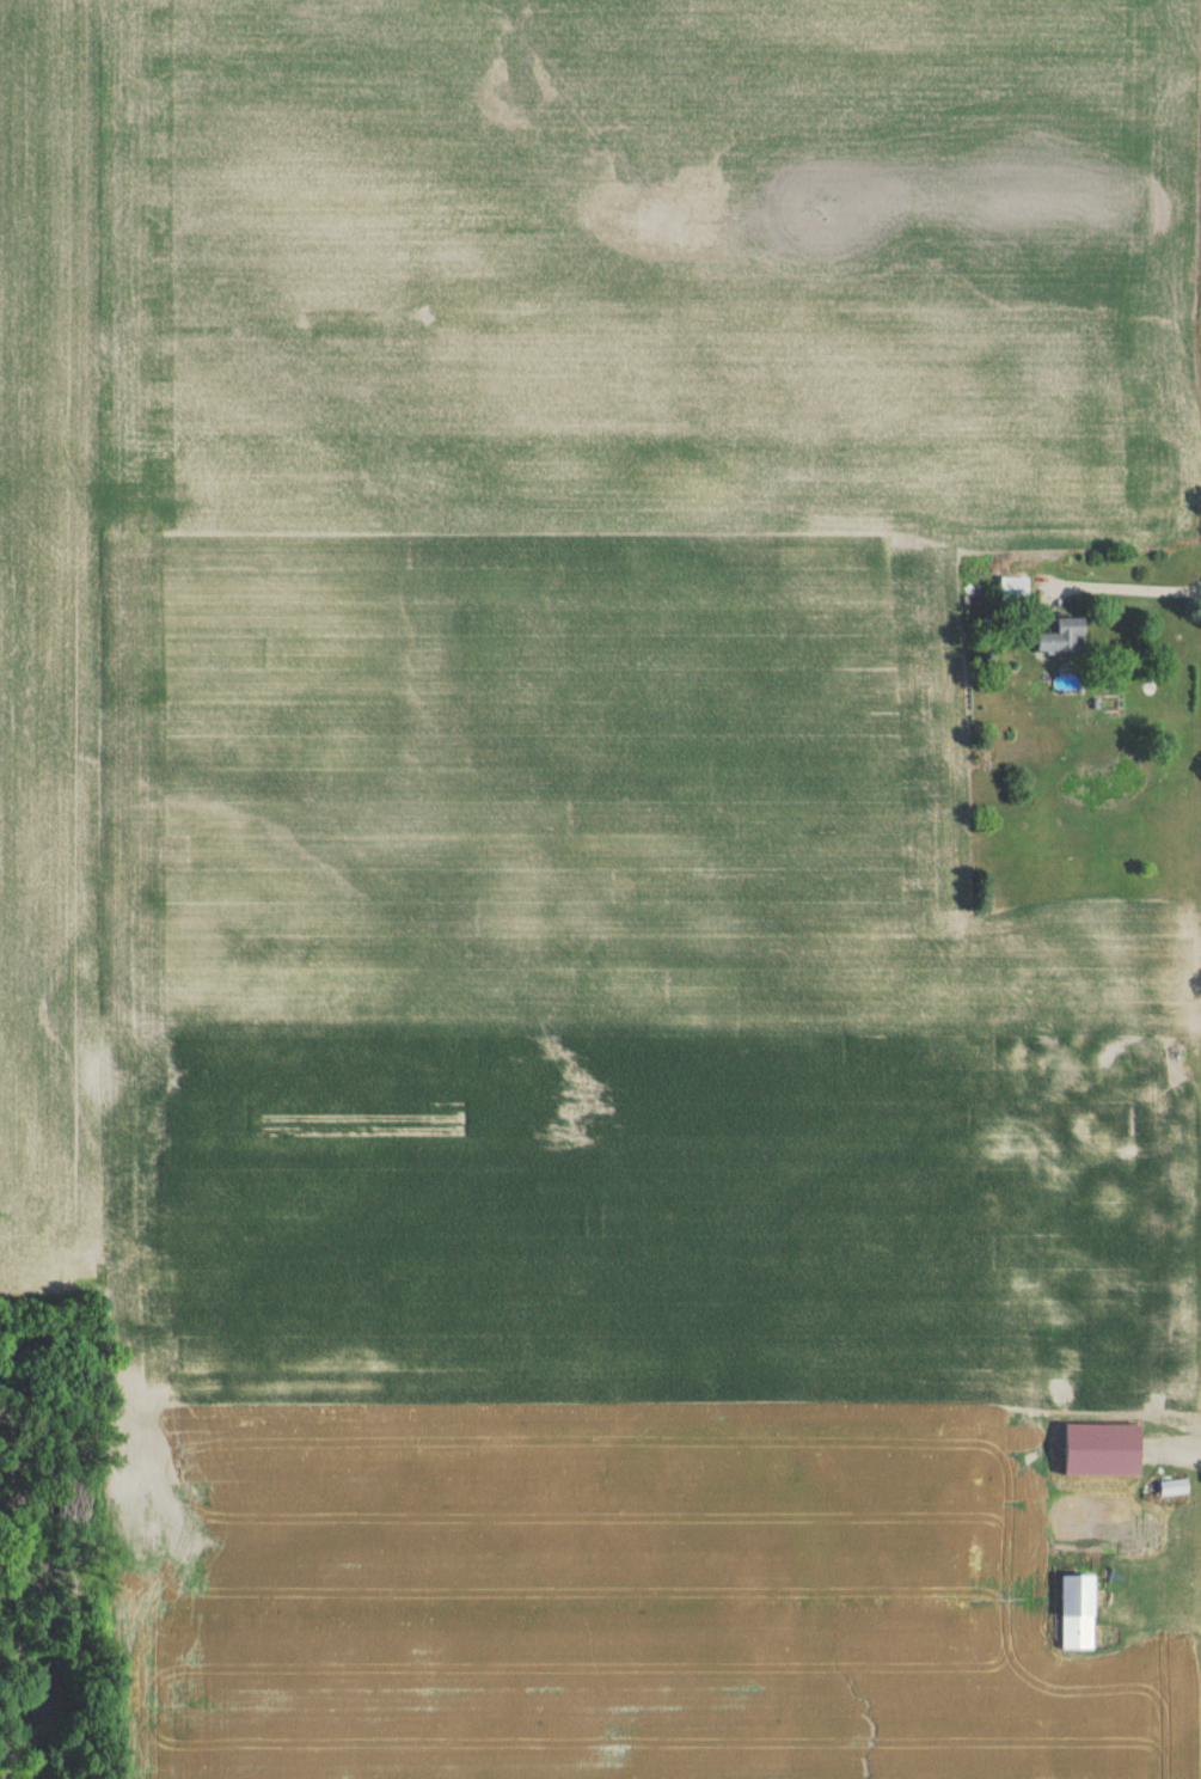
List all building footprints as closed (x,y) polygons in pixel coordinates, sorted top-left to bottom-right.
[(996,607),(1025,607),(1025,583),(996,583),(996,607)] [(1077,658),(1077,624),(1049,624),(1049,639),(1028,639),(1028,658),(1077,658)] [(1184,1499),(1184,1484),(1156,1484),(1156,1499),(1184,1499)] [(1056,1579),(1056,1654),(1089,1654),(1089,1579),(1056,1579)]
